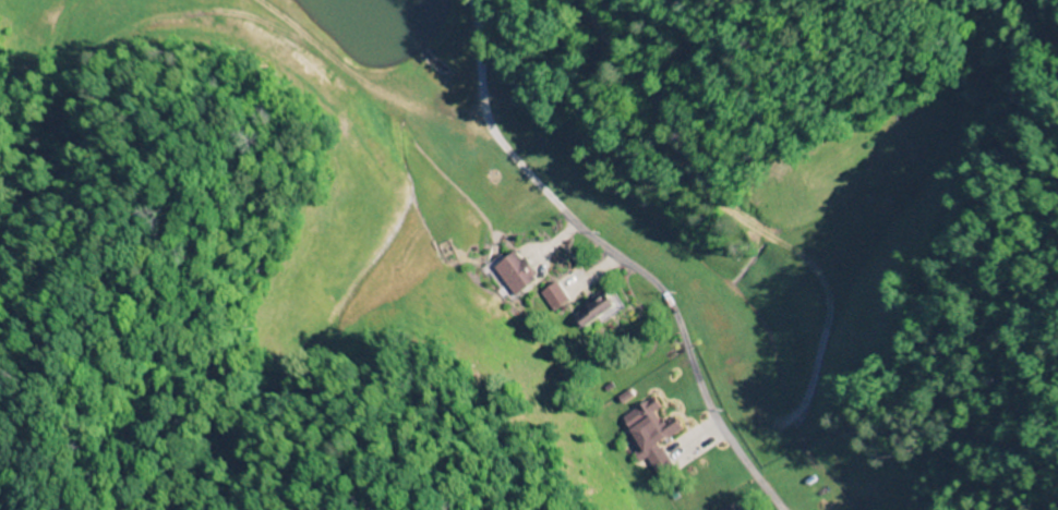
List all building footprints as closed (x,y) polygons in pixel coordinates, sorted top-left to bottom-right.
[(622,304),(610,288),(576,313),(589,330),(622,304)]
